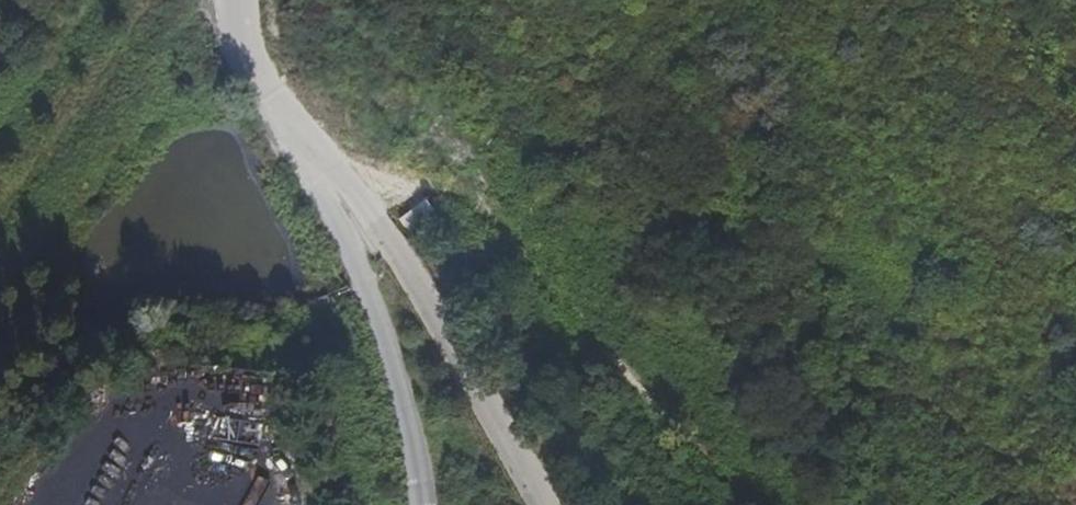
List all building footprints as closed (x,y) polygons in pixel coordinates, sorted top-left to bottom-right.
[(236,430),(232,465),(279,479),(287,430),(236,430)]
